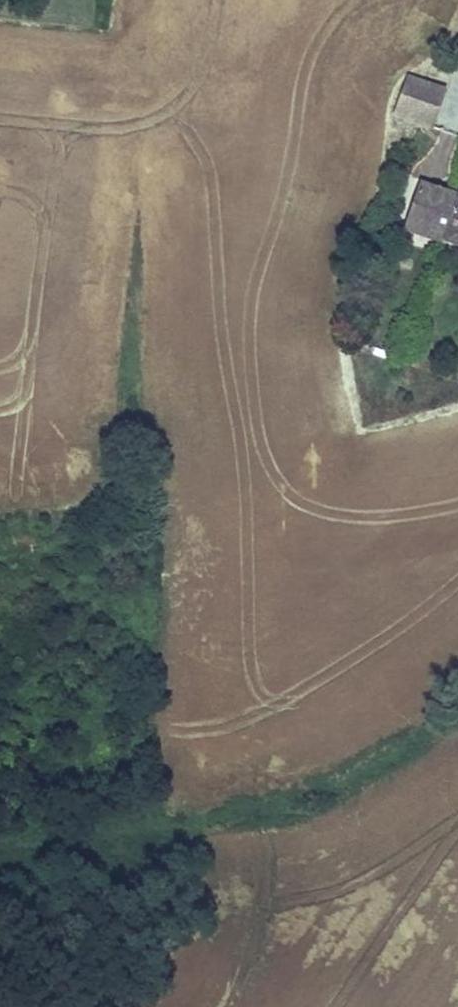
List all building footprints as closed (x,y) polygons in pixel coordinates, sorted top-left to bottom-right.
[(393,116),(433,130),(446,92),(406,78),(393,116)] [(457,255),(457,198),(419,184),(401,236),(412,240),(437,248),(457,255)]
